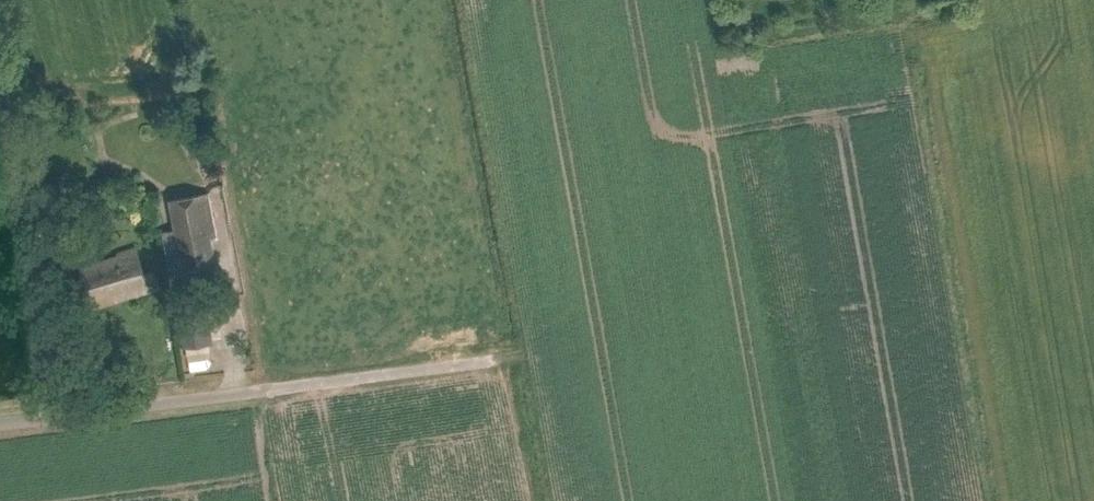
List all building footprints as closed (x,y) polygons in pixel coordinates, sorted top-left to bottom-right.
[(209,193),(170,200),(182,267),(214,260),(210,237),(217,235),(209,193)] [(144,274),(136,248),(118,253),(119,256),(81,268),(93,307),(126,297),(158,287),(154,271),(144,274)] [(185,348),(214,344),(208,305),(179,310),(185,348)]
